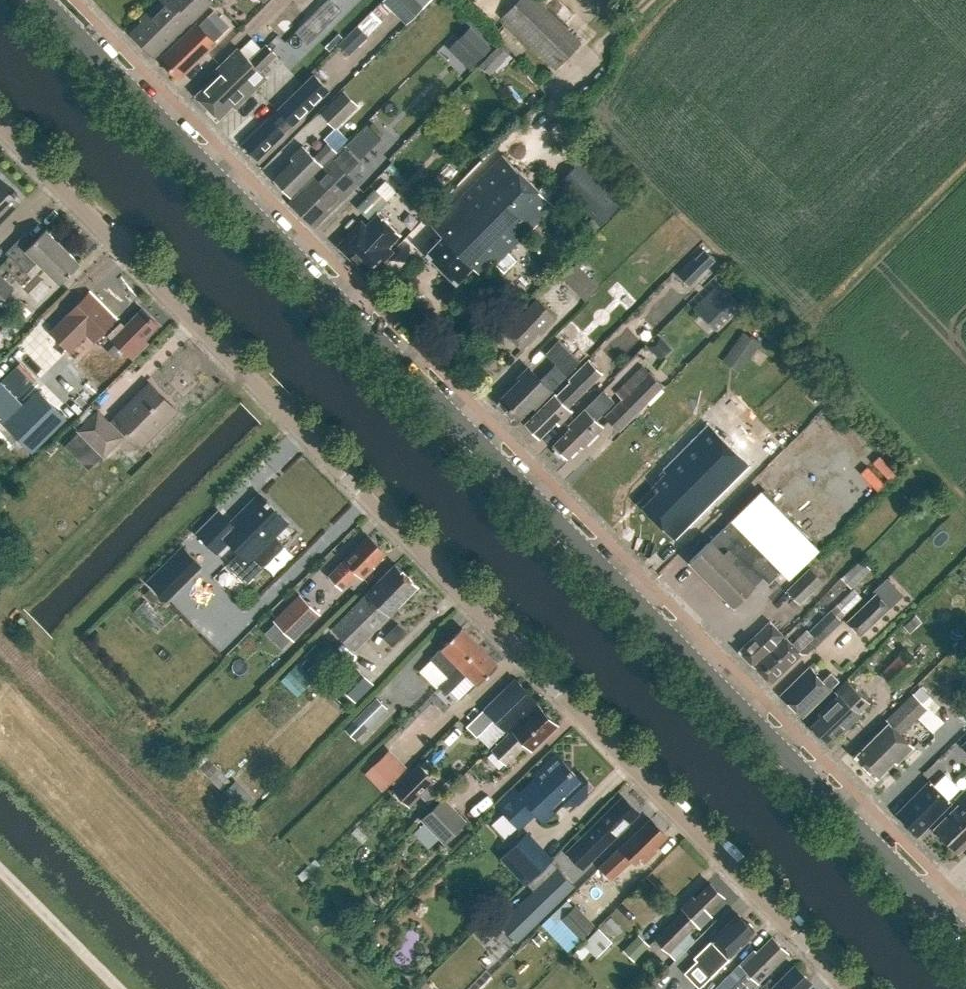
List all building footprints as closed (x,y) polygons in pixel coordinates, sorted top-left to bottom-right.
[(190,21),(210,2),(208,0),(172,0),(170,2),(168,0),(162,0),(145,16),(147,19),(132,34),(152,55),(189,20),(190,21)] [(407,24),(431,0),(383,0),(407,24)] [(552,67),(579,40),(538,0),(521,0),(502,20),(552,67)] [(179,79),(215,44),(196,24),(176,43),(179,46),(163,62),(179,79)] [(350,56),(369,37),(358,25),(339,45),(350,56)] [(470,26),(449,48),(470,69),(491,47),(470,26)] [(518,57),(527,48),(505,26),(496,36),(518,57)] [(266,46),(250,61),(260,71),(276,57),(288,45),(278,34),(266,46)] [(493,78),(513,58),(500,45),(480,65),(493,78)] [(214,78),(196,95),(209,108),(227,92),(223,87),(234,77),(228,71),(236,63),(237,65),(245,57),(238,50),(230,57),(230,56),(210,75),(214,78)] [(227,92),(209,108),(219,118),(232,105),(235,109),(267,79),(260,71),(250,61),(246,56),(245,57),(237,65),(236,63),(228,71),(234,77),(223,87),(227,92)] [(314,75),(274,114),(273,114),(243,143),(259,159),(284,133),(329,91),(314,75)] [(435,106),(411,82),(391,103),(414,126),(435,106)] [(335,128),(358,105),(343,90),(321,113),(335,128)] [(291,197),(337,152),(328,143),(313,157),(303,146),(291,158),(294,160),(274,179),(291,197)] [(508,252),(554,206),(503,155),(432,227),(443,237),(427,253),(456,282),(472,266),(479,273),(490,261),(495,265),(504,274),(517,261),(508,252)] [(331,210),(356,185),(332,161),(291,203),(313,225),(329,208),(331,210)] [(622,203),(580,161),(557,183),(600,226),(622,203)] [(22,201),(0,179),(0,223),(22,201)] [(357,207),(369,219),(387,201),(375,189),(357,207)] [(388,247),(400,235),(378,213),(366,226),(362,221),(338,246),(369,276),(393,251),(388,247)] [(80,264),(46,230),(35,241),(26,232),(6,253),(27,273),(38,262),(60,284),(80,264)] [(689,286),(706,269),(696,259),(679,276),(689,286)] [(586,300),(599,286),(577,264),(563,277),(586,300)] [(14,288),(0,274),(0,303),(14,288)] [(716,330),(742,304),(719,282),(694,308),(708,322),(716,330)] [(71,352),(87,335),(92,340),(112,321),(116,317),(91,292),(51,332),(71,352)] [(557,318),(538,299),(505,332),(522,348),(538,332),(541,335),(553,321),(557,318)] [(143,339),(158,325),(142,310),(130,321),(125,326),(120,321),(108,332),(116,341),(108,348),(116,355),(123,348),(133,358),(147,343),(143,339)] [(743,332),(728,353),(746,365),(761,344),(743,332)] [(660,360),(672,349),(660,337),(649,347),(660,360)] [(546,375),(557,386),(580,362),(559,341),(545,355),(556,365),(546,375)] [(556,396),(555,394),(525,423),(540,437),(556,421),(559,425),(572,412),(569,408),(603,374),(589,360),(568,381),(570,382),(556,396)] [(37,379),(21,362),(2,381),(18,397),(37,379)] [(619,431),(663,386),(642,366),(617,392),(623,398),(604,416),(619,431)] [(540,379),(530,370),(520,380),(501,399),(520,417),(531,406),(534,408),(551,391),(540,379)] [(149,383),(110,422),(98,410),(96,411),(90,405),(71,425),(77,431),(76,432),(103,458),(128,433),(142,446),(177,411),(149,383)] [(568,425),(570,428),(554,444),(556,446),(556,449),(562,456),(566,455),(568,457),(580,444),(583,448),(605,427),(585,407),(568,425)] [(653,483),(660,490),(643,507),(675,539),(703,511),(713,501),(748,466),(705,423),(661,468),(665,471),(653,483)] [(873,463),(890,480),(897,473),(880,456),(873,463)] [(861,473),(877,490),(884,484),(868,466),(861,473)] [(871,484),(865,490),(871,497),(877,491),(871,484)] [(760,491),(732,519),(722,529),(690,561),(734,605),(763,577),(769,583),(782,570),(790,578),(819,549),(760,491)] [(264,569),(285,547),(275,537),(288,524),(260,495),(231,523),(219,511),(196,534),(218,555),(229,543),(249,563),(254,559),(264,569)] [(385,553),(368,536),(328,576),(342,590),(358,574),(363,579),(374,569),(372,567),(385,553)] [(182,546),(164,564),(185,584),(203,567),(182,546)] [(855,586),(878,568),(868,555),(845,574),(855,586)] [(344,637),(407,575),(398,566),(395,566),(334,627),(344,637)] [(810,567),(787,590),(800,604),(824,581),(810,567)] [(354,648),(416,587),(416,584),(407,575),(344,637),(354,648)] [(846,580),(792,630),(810,648),(863,598),(846,580)] [(152,603),(158,597),(150,589),(144,595),(152,603)] [(877,592),(846,621),(861,637),(891,608),(877,592)] [(318,613),(301,596),(275,622),(292,639),(318,613)] [(769,621),(739,651),(753,665),(784,635),(769,621)] [(431,658),(449,677),(459,667),(479,646),(461,628),(431,658)] [(801,652),(784,635),(753,665),(771,683),(801,652)] [(314,666),(326,654),(316,645),(304,657),(307,659),(311,664),(314,666)] [(498,665),(479,646),(459,667),(477,685),(498,665)] [(895,688),(918,665),(903,650),(880,672),(895,688)] [(306,670),(311,664),(307,659),(301,665),(306,670)] [(306,670),(301,665),(298,662),(289,671),(306,687),(315,678),(306,670)] [(356,702),(373,684),(356,667),(339,685),(356,702)] [(808,668),(781,695),(801,715),(828,689),(829,690),(839,681),(831,673),(821,682),(808,668)] [(297,697),(306,687),(289,671),(281,681),(297,697)] [(506,731),(536,701),(515,680),(466,728),(476,738),(495,720),(506,731)] [(858,714),(868,704),(846,681),(835,692),(838,695),(818,715),(820,717),(810,726),(828,744),(836,735),(838,737),(852,723),(859,716),(858,714)] [(922,703),(929,696),(920,688),(913,694),(912,693),(886,720),(889,723),(855,756),(877,778),(894,761),(897,764),(914,747),(902,734),(928,708),(922,703)] [(378,697),(354,722),(364,732),(388,707),(378,697)] [(531,751),(557,726),(538,706),(492,750),(506,765),(526,746),(531,751)] [(407,767),(390,749),(365,773),(383,791),(407,767)] [(230,781),(205,752),(195,761),(220,790),(230,781)] [(588,797),(589,782),(580,772),(576,775),(558,757),(519,793),(514,788),(497,805),(519,828),(533,814),(542,823),(560,806),(575,808),(588,797)] [(410,807),(436,781),(419,763),(393,789),(410,807)] [(243,813),(256,801),(236,780),(223,792),(243,813)] [(950,803),(930,781),(897,813),(918,834),(950,803)] [(935,829),(958,852),(965,844),(965,789),(957,799),(961,803),(935,829)] [(444,844),(467,822),(443,797),(421,819),(444,844)] [(568,852),(580,864),(604,841),(607,844),(639,813),(622,797),(591,828),(592,829),(568,852)] [(654,849),(664,839),(664,834),(650,819),(598,868),(610,881),(631,861),(635,865),(641,860),(645,864),(657,852),(654,849)] [(500,858),(525,885),(527,884),(550,862),(555,858),(529,830),(500,858)] [(518,941),(574,886),(550,862),(527,884),(534,891),(500,924),(511,936),(517,942),(518,941)] [(709,910),(723,896),(710,883),(696,898),(692,894),(680,906),(684,909),(654,939),(668,952),(697,923),(700,926),(712,914),(709,910)] [(595,924),(576,904),(561,919),(555,913),(542,925),(567,951),(580,939),(595,924)] [(730,957),(755,932),(753,930),(753,927),(749,923),(747,923),(738,914),(712,939),(712,940),(693,958),(711,976),(730,958),(730,957)] [(599,928),(573,954),(579,961),(590,951),(597,958),(613,942),(599,928)] [(539,945),(545,940),(539,933),(533,939),(539,945)] [(634,961),(649,945),(639,935),(624,950),(634,961)] [(761,986),(758,982),(788,953),(772,937),(756,952),(754,949),(739,964),(748,973),(732,988),(759,988),(761,986)] [(811,982),(794,965),(775,984),(769,979),(761,986),(759,988),(804,988),(811,982)]
